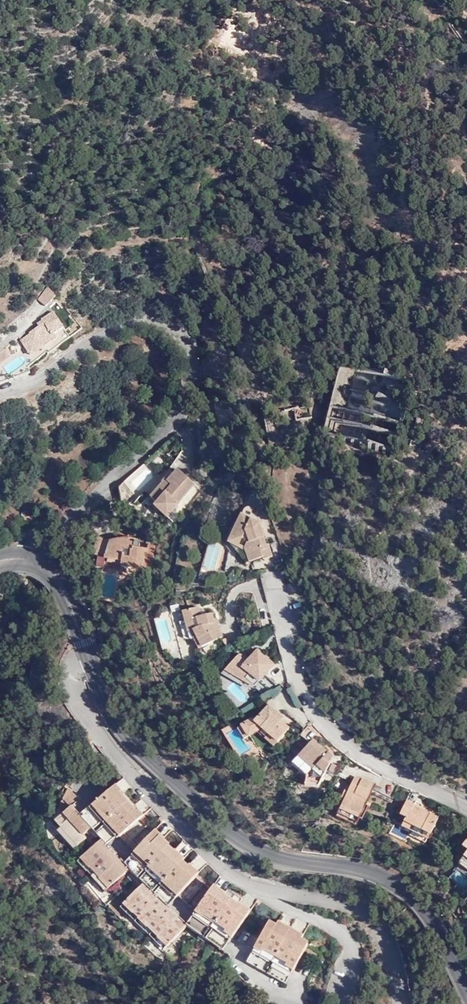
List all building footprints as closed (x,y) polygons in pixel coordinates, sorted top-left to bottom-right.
[(49,289),(48,287),(40,298),(49,289)] [(49,289),(40,298),(47,306),(56,298),(49,289)] [(21,341),(25,346),(28,344),(44,348),(57,340),(54,335),(64,330),(54,314),(42,322),(43,323),(38,326),(39,328),(30,334),(31,335),(21,341)] [(28,344),(25,346),(31,356),(44,348),(28,344)] [(0,354),(0,364),(14,353),(9,346),(0,354)] [(337,368),(322,436),(390,451),(396,421),(393,421),(399,397),(388,394),(392,377),(358,370),(355,384),(361,385),(360,389),(347,386),(351,371),(337,368)] [(194,483),(177,469),(167,481),(165,480),(150,497),(156,503),(154,505),(167,516),(178,504),(176,503),(194,483)] [(257,522),(251,507),(250,507),(248,507),(246,508),(245,509),(242,514),(257,522)] [(257,522),(260,523),(255,510),(254,509),(254,508),(253,507),(251,507),(257,522)] [(265,559),(271,556),(257,522),(242,514),(232,536),(241,540),(238,546),(241,547),(247,550),(251,561),(264,556),(265,559)] [(265,537),(260,523),(257,522),(271,556),(273,556),(268,543),(266,544),(264,537),(265,537)] [(79,535),(73,542),(80,548),(86,540),(79,535)] [(241,540),(232,536),(229,542),(238,547),(238,546),(241,540)] [(111,541),(98,537),(95,549),(94,550),(94,553),(95,554),(97,556),(98,556),(98,560),(97,568),(109,567),(122,569),(121,572),(135,574),(136,569),(143,570),(143,569),(152,571),(155,546),(148,545),(147,549),(140,548),(140,543),(139,542),(137,541),(136,541),(135,542),(134,543),(129,542),(130,538),(130,537),(128,537),(118,539),(111,541)] [(247,550),(241,547),(246,563),(251,561),(247,550)] [(186,621),(183,621),(186,632),(183,633),(185,638),(196,640),(199,649),(222,637),(217,626),(218,625),(218,624),(218,623),(219,622),(218,621),(218,620),(216,619),(215,619),(214,619),(212,613),(201,616),(198,607),(183,611),(186,621)] [(245,656),(242,659),(238,656),(225,671),(243,686),(248,681),(255,686),(274,665),(258,650),(250,659),(245,656)] [(270,706),(267,709),(281,722),(284,719),(270,706)] [(249,722),(255,733),(257,731),(275,746),(290,729),(281,722),(267,709),(256,721),(255,720),(254,720),(253,720),(252,720),(251,720),(249,722)] [(255,733),(249,722),(238,728),(245,739),(255,733)] [(324,758),(328,753),(312,740),(292,764),(305,776),(303,786),(317,787),(330,763),(324,758)] [(374,785),(362,779),(361,781),(354,778),(348,790),(345,788),(341,798),(344,800),(337,814),(356,823),(374,785)] [(192,910),(208,882),(205,879),(199,874),(198,875),(192,870),(191,871),(182,863),(184,861),(178,855),(176,856),(168,848),(169,847),(160,838),(161,836),(155,831),(157,829),(144,816),(143,817),(137,811),(135,813),(132,809),(123,799),(119,795),(121,793),(115,787),(92,808),(105,821),(107,824),(118,836),(120,838),(124,835),(138,850),(134,855),(147,867),(149,868),(148,869),(149,870),(161,882),(163,883),(162,884),(163,885),(178,898),(179,897),(190,908),(192,910)] [(91,828),(80,816),(72,807),(79,801),(69,789),(60,805),(67,812),(64,814),(69,821),(61,828),(78,846),(86,839),(83,836),(91,828)] [(412,831),(409,836),(425,844),(437,818),(429,814),(428,817),(412,809),(414,806),(405,802),(399,815),(405,818),(401,826),(412,831)] [(105,821),(92,808),(91,806),(80,816),(91,828),(94,831),(105,821)] [(69,821),(64,814),(56,822),(61,828),(69,821)] [(356,823),(337,814),(336,817),(355,826),(356,823)] [(118,836),(107,824),(97,834),(102,841),(108,846),(118,836)] [(74,850),(78,846),(61,828),(57,831),(74,850)] [(108,846),(102,841),(82,859),(91,869),(100,879),(109,889),(130,871),(125,865),(121,860),(117,864),(114,867),(105,857),(108,854),(112,850),(108,846)] [(459,864),(466,870),(466,851),(459,864)] [(117,864),(108,854),(105,857),(114,867),(117,864)] [(197,872),(206,862),(197,854),(188,865),(197,872)] [(147,867),(134,855),(125,865),(130,871),(137,878),(147,867)] [(91,869),(82,859),(78,863),(87,873),(91,869)] [(91,869),(87,873),(96,883),(100,879),(91,869)] [(151,893),(161,882),(149,870),(139,881),(143,885),(151,893)] [(100,879),(96,883),(105,893),(109,889),(100,879)] [(196,913),(198,915),(214,887),(212,885),(208,882),(192,910),(196,913)] [(167,948),(176,937),(177,936),(184,924),(177,918),(169,926),(163,920),(171,912),(168,908),(157,899),(149,906),(145,902),(153,894),(151,893),(143,885),(135,893),(128,900),(124,906),(138,920),(152,933),(167,948)] [(168,908),(178,898),(163,885),(154,895),(157,899),(168,908)] [(198,915),(212,925),(215,927),(232,939),(250,912),(243,907),(241,908),(238,906),(224,896),(220,893),(221,892),(214,887),(198,915)] [(128,900),(135,893),(133,891),(126,898),(128,900)] [(228,891),(224,896),(238,906),(241,901),(228,891)] [(149,906),(157,899),(154,895),(153,894),(145,902),(149,906)] [(120,909),(135,923),(138,920),(124,906),(120,909)] [(169,926),(177,918),(171,912),(163,920),(169,926)] [(186,926),(203,938),(212,925),(198,915),(196,913),(186,926)] [(135,923),(149,937),(152,933),(138,920),(135,923)] [(176,937),(186,926),(184,924),(177,936),(176,937)] [(267,926),(254,950),(272,960),(274,961),(292,971),(305,948),(299,944),(301,941),(277,927),(274,930),(267,926)] [(232,939),(215,927),(205,940),(222,952),(232,939)] [(163,951),(167,948),(152,933),(149,937),(163,951)] [(272,960),(254,950),(246,963),(264,973),(272,960)] [(284,985),(292,971),(274,961),(266,974),(284,985)]
